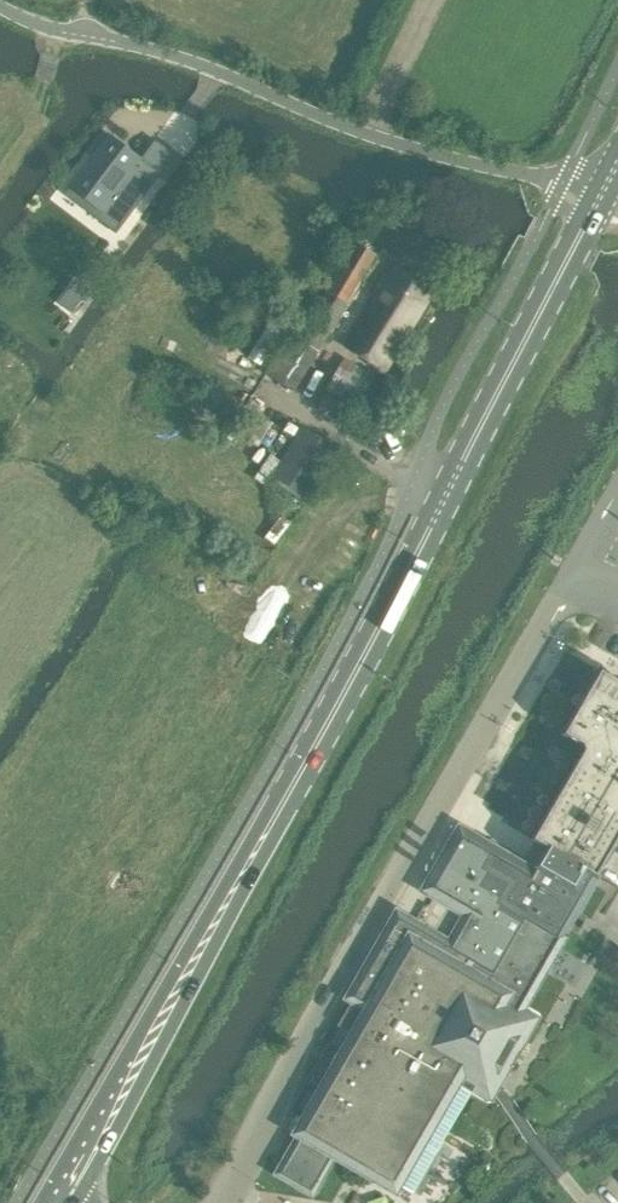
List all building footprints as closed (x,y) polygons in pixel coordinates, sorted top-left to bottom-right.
[(69,189),(64,196),(68,199),(74,191),(75,189),(100,209),(122,226),(158,178),(139,163),(141,160),(140,158),(139,159),(109,136),(110,135),(108,134),(67,187),(69,189)] [(299,339),(319,351),(375,255),(356,244),(355,243),(348,255),(299,339)] [(385,371),(434,290),(395,266),(346,347),(385,371)] [(58,303),(71,313),(88,290),(75,280),(58,303)] [(293,392),(317,353),(287,334),(262,373),(293,392)] [(269,479),(304,502),(337,450),(302,427),(269,479)] [(600,671),(564,734),(586,747),(533,840),(547,848),(536,868),(538,869),(534,874),(460,831),(427,889),(469,914),(450,946),(398,916),(351,997),(374,1011),(280,1173),(311,1190),(335,1148),(365,1166),(412,1193),(449,1131),(475,1087),(489,1095),(496,1083),(500,1076),(527,1031),(512,1022),(560,938),(559,937),(565,927),(573,931),(582,915),(574,910),(594,876),(596,877),(617,838),(617,681),(600,671)]
